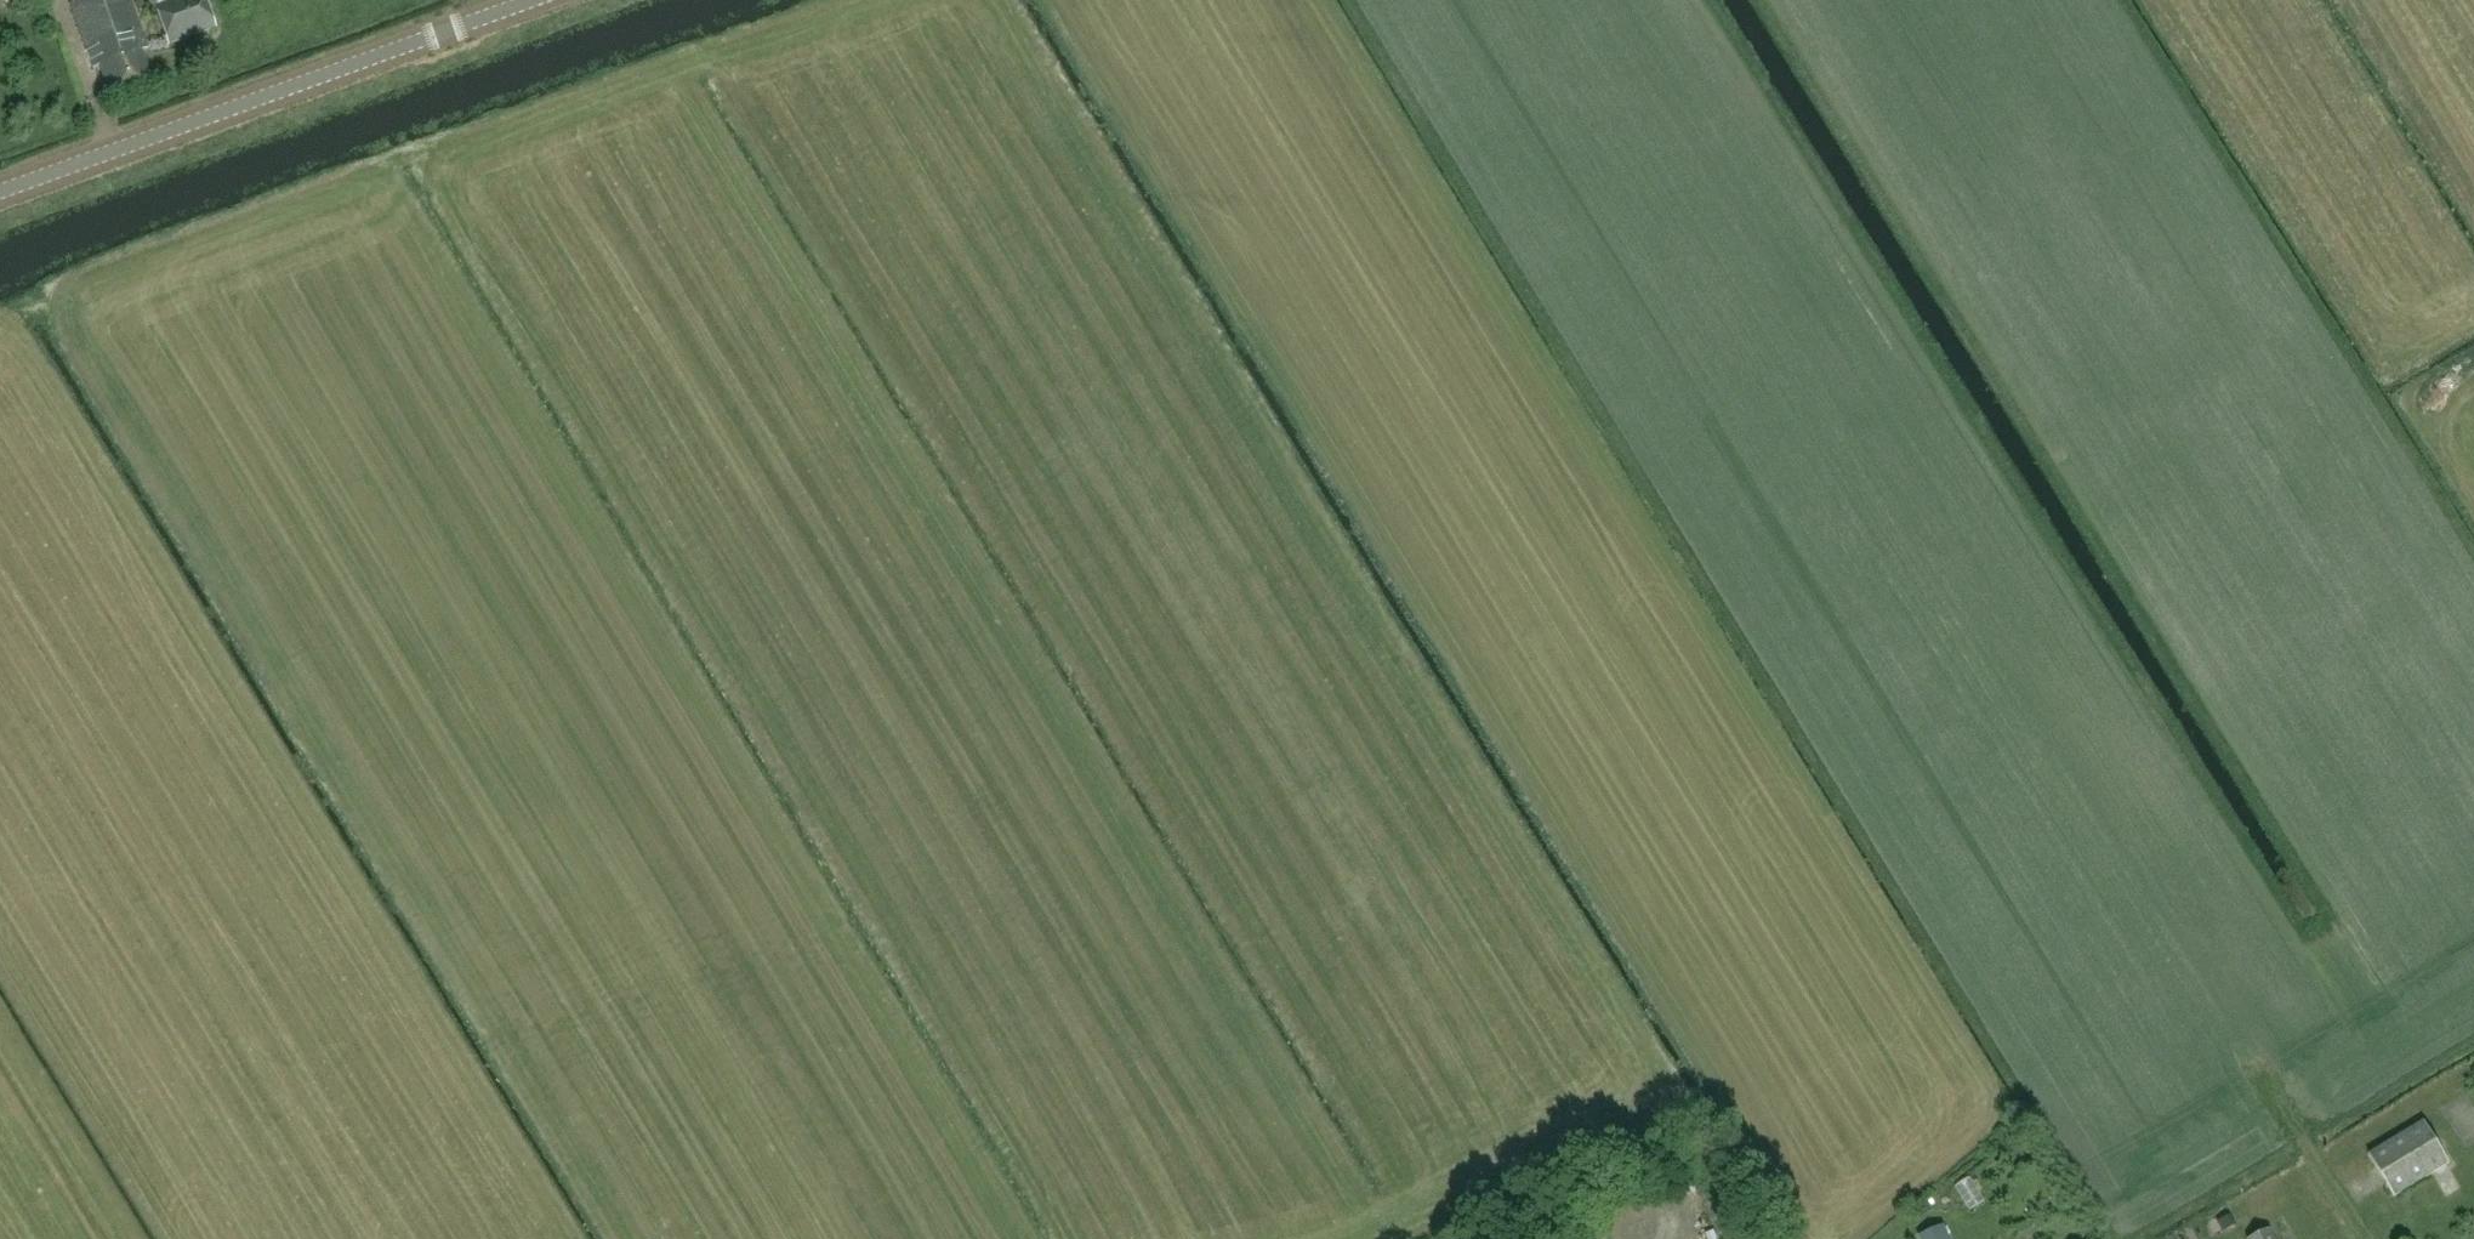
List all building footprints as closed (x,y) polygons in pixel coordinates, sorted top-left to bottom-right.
[(70,4),(92,67),(100,65),(109,93),(150,79),(140,50),(147,47),(131,0),(81,0),(70,4)] [(155,7),(169,43),(214,26),(204,0),(173,0),(155,7)] [(2465,338),(2454,344),(2461,354),(2470,348),(2465,338)] [(2473,1154),(2473,1098),(2450,1111),(2473,1154)] [(2449,1162),(2424,1120),(2369,1153),(2394,1195),(2449,1162)] [(1942,1228),(1917,1238),(1918,1238),(1947,1238),(1942,1228)] [(2247,1238),(2248,1238),(2274,1238),(2269,1228),(2247,1238)]
